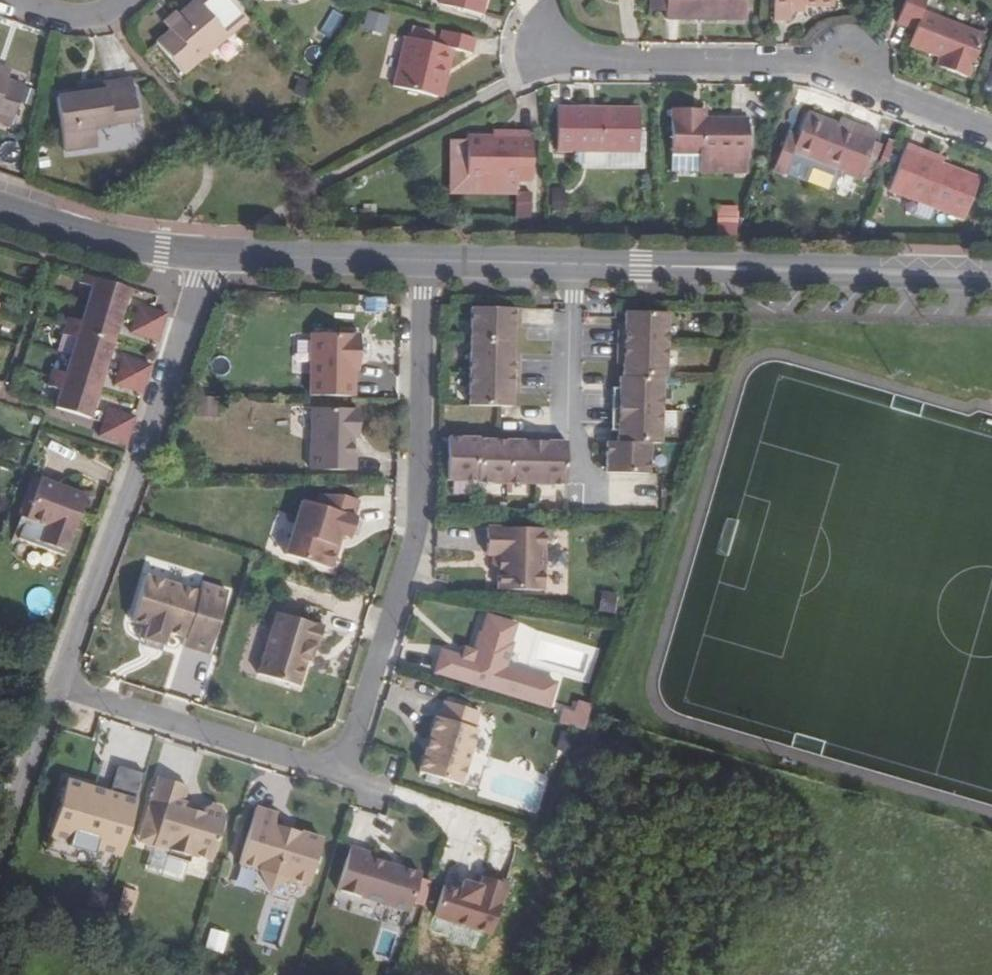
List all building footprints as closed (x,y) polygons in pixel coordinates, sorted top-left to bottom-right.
[(181,76),(243,23),(224,0),(198,0),(164,30),(167,34),(155,46),(181,76)] [(438,9),(479,20),(484,0),(440,0),(438,9)] [(665,0),(650,0),(650,13),(665,13),(665,0)] [(665,13),(666,24),(745,24),(745,0),(665,0),(665,13)] [(789,16),(789,8),(804,9),(832,9),(832,0),(774,0),(773,23),(789,24),(789,16)] [(940,62),(950,65),(947,74),(967,81),(984,40),(922,16),(927,0),(907,0),(897,27),(916,33),(909,50),(940,62)] [(384,33),(389,16),(367,11),(363,28),(384,33)] [(412,34),(410,44),(430,49),(432,39),(412,34)] [(394,91),(435,102),(441,75),(448,76),(453,54),(472,59),(475,45),(442,37),(438,51),(430,49),(410,44),(405,43),(394,91)] [(950,65),(940,62),(938,71),(947,74),(950,65)] [(441,75),(435,102),(441,103),(448,76),(441,75)] [(5,129),(19,90),(2,85),(4,77),(0,76),(0,127),(5,129)] [(130,81),(85,90),(86,96),(77,97),(59,101),(69,154),(103,147),(100,130),(137,122),(130,81)] [(639,115),(558,114),(557,158),(639,158),(639,115)] [(695,125),(695,115),(673,115),(673,160),(699,160),(700,177),(749,178),(749,126),(706,125),(695,125)] [(705,115),(695,115),(695,125),(706,125),(705,115)] [(864,168),(873,148),(875,144),(837,130),(808,118),(799,141),(788,137),(774,175),(785,179),(792,160),(858,185),(860,181),(867,183),(872,171),(864,168)] [(840,123),(837,130),(875,144),(877,137),(840,123)] [(468,141),(467,146),(467,183),(517,185),(532,185),(532,137),(516,137),(516,142),(494,142),(468,141)] [(909,143),(907,149),(943,163),(945,157),(909,143)] [(467,183),(467,146),(452,146),(451,199),(517,200),(517,185),(467,183)] [(880,151),(873,148),(864,168),(872,171),(880,151)] [(943,163),(907,149),(890,189),(964,217),(980,177),(943,163)] [(699,160),(673,160),(672,177),(700,177),(699,160)] [(717,235),(739,234),(738,204),(716,205),(717,235)] [(119,324),(128,298),(79,282),(77,290),(89,294),(83,312),(119,324)] [(365,297),(365,311),(385,311),(385,296),(365,297)] [(497,308),(470,307),(468,385),(467,407),(510,409),(511,396),(511,389),(517,390),(517,388),(518,361),(511,361),(512,355),(512,330),(512,325),(519,325),(519,309),(497,308)] [(616,333),(616,340),(666,342),(667,312),(624,311),(623,328),(623,333),(616,333)] [(119,324),(83,312),(77,330),(66,326),(63,334),(111,350),(119,324)] [(131,328),(158,336),(162,323),(153,321),(136,315),(131,328)] [(154,350),(158,336),(131,328),(128,341),(154,350)] [(111,350),(63,334),(60,342),(72,345),(66,364),(103,376),(111,350)] [(311,335),(310,379),(353,381),(353,371),(353,360),(359,360),(359,337),(311,335)] [(617,380),(617,392),(660,394),(660,384),(663,384),(666,342),(616,340),(615,362),(622,362),(621,368),(621,381),(617,380)] [(103,376),(66,364),(61,380),(49,376),(46,386),(94,402),(103,376)] [(141,388),(146,375),(119,366),(115,380),(141,388)] [(310,379),(309,398),(352,398),(353,381),(310,379)] [(138,402),(141,388),(115,380),(111,393),(138,402)] [(94,402),(46,386),(44,394),(55,398),(49,415),(86,426),(94,402)] [(605,444),(604,476),(647,477),(648,446),(658,446),(660,394),(617,392),(617,399),(611,399),(610,427),(616,427),(616,433),(616,445),(605,444)] [(196,414),(216,416),(218,400),(198,397),(196,414)] [(360,408),(312,407),(308,468),(357,469),(360,408)] [(126,439),(130,426),(102,418),(99,430),(126,439)] [(122,453),(126,439),(99,430),(96,438),(94,444),(122,453)] [(446,439),(445,482),(476,483),(475,485),(564,487),(565,444),(477,442),(477,440),(446,439)] [(84,500),(37,486),(18,546),(63,560),(84,500)] [(300,502),(284,557),(331,571),(336,552),(340,537),(349,539),(354,519),(351,518),(357,502),(340,497),(318,496),(315,507),(300,502)] [(491,557),(498,557),(497,573),(497,592),(542,592),(543,530),(485,529),(484,557),(491,557)] [(145,576),(130,623),(147,628),(143,641),(162,646),(166,634),(184,639),(182,648),(207,656),(227,593),(201,584),(199,593),(145,576)] [(51,611),(49,589),(27,591),(30,613),(51,611)] [(602,592),(600,611),(613,612),(615,593),(602,592)] [(315,648),(321,627),(274,613),(256,675),(296,687),(304,661),(308,662),(312,647),(315,648)] [(454,657),(448,679),(495,693),(510,646),(507,645),(513,626),(485,617),(479,636),(477,635),(471,653),(462,650),(460,659),(456,658),(454,657)] [(162,646),(143,641),(141,647),(160,653),(162,646)] [(571,698),(563,723),(584,730),(592,704),(571,698)] [(434,717),(418,773),(458,785),(475,731),(472,729),(476,713),(443,703),(438,719),(434,717)] [(113,790),(65,777),(45,849),(114,871),(143,774),(119,766),(113,790)] [(157,830),(152,846),(168,850),(166,856),(188,863),(191,855),(210,861),(224,816),(225,806),(215,804),(211,813),(202,811),(201,815),(187,810),(188,806),(181,804),(187,787),(159,778),(143,826),(157,830)] [(202,811),(188,806),(187,810),(201,815),(202,811)] [(284,878),(286,878),(302,833),(291,831),(289,835),(277,832),(279,827),(272,825),(275,814),(253,808),(236,864),(256,869),(265,889),(284,878)] [(143,826),(139,841),(152,846),(157,830),(143,826)] [(291,831),(279,827),(277,832),(289,835),(291,831)] [(302,833),(286,878),(305,884),(320,839),(302,833)] [(418,873),(366,857),(367,852),(348,846),(334,889),(406,911),(418,873)] [(439,886),(430,918),(487,935),(506,880),(484,873),(480,885),(459,880),(454,891),(439,886)] [(139,892),(119,884),(112,909),(131,914),(139,892)] [(229,934),(210,929),(205,949),(222,954),(229,934)]
